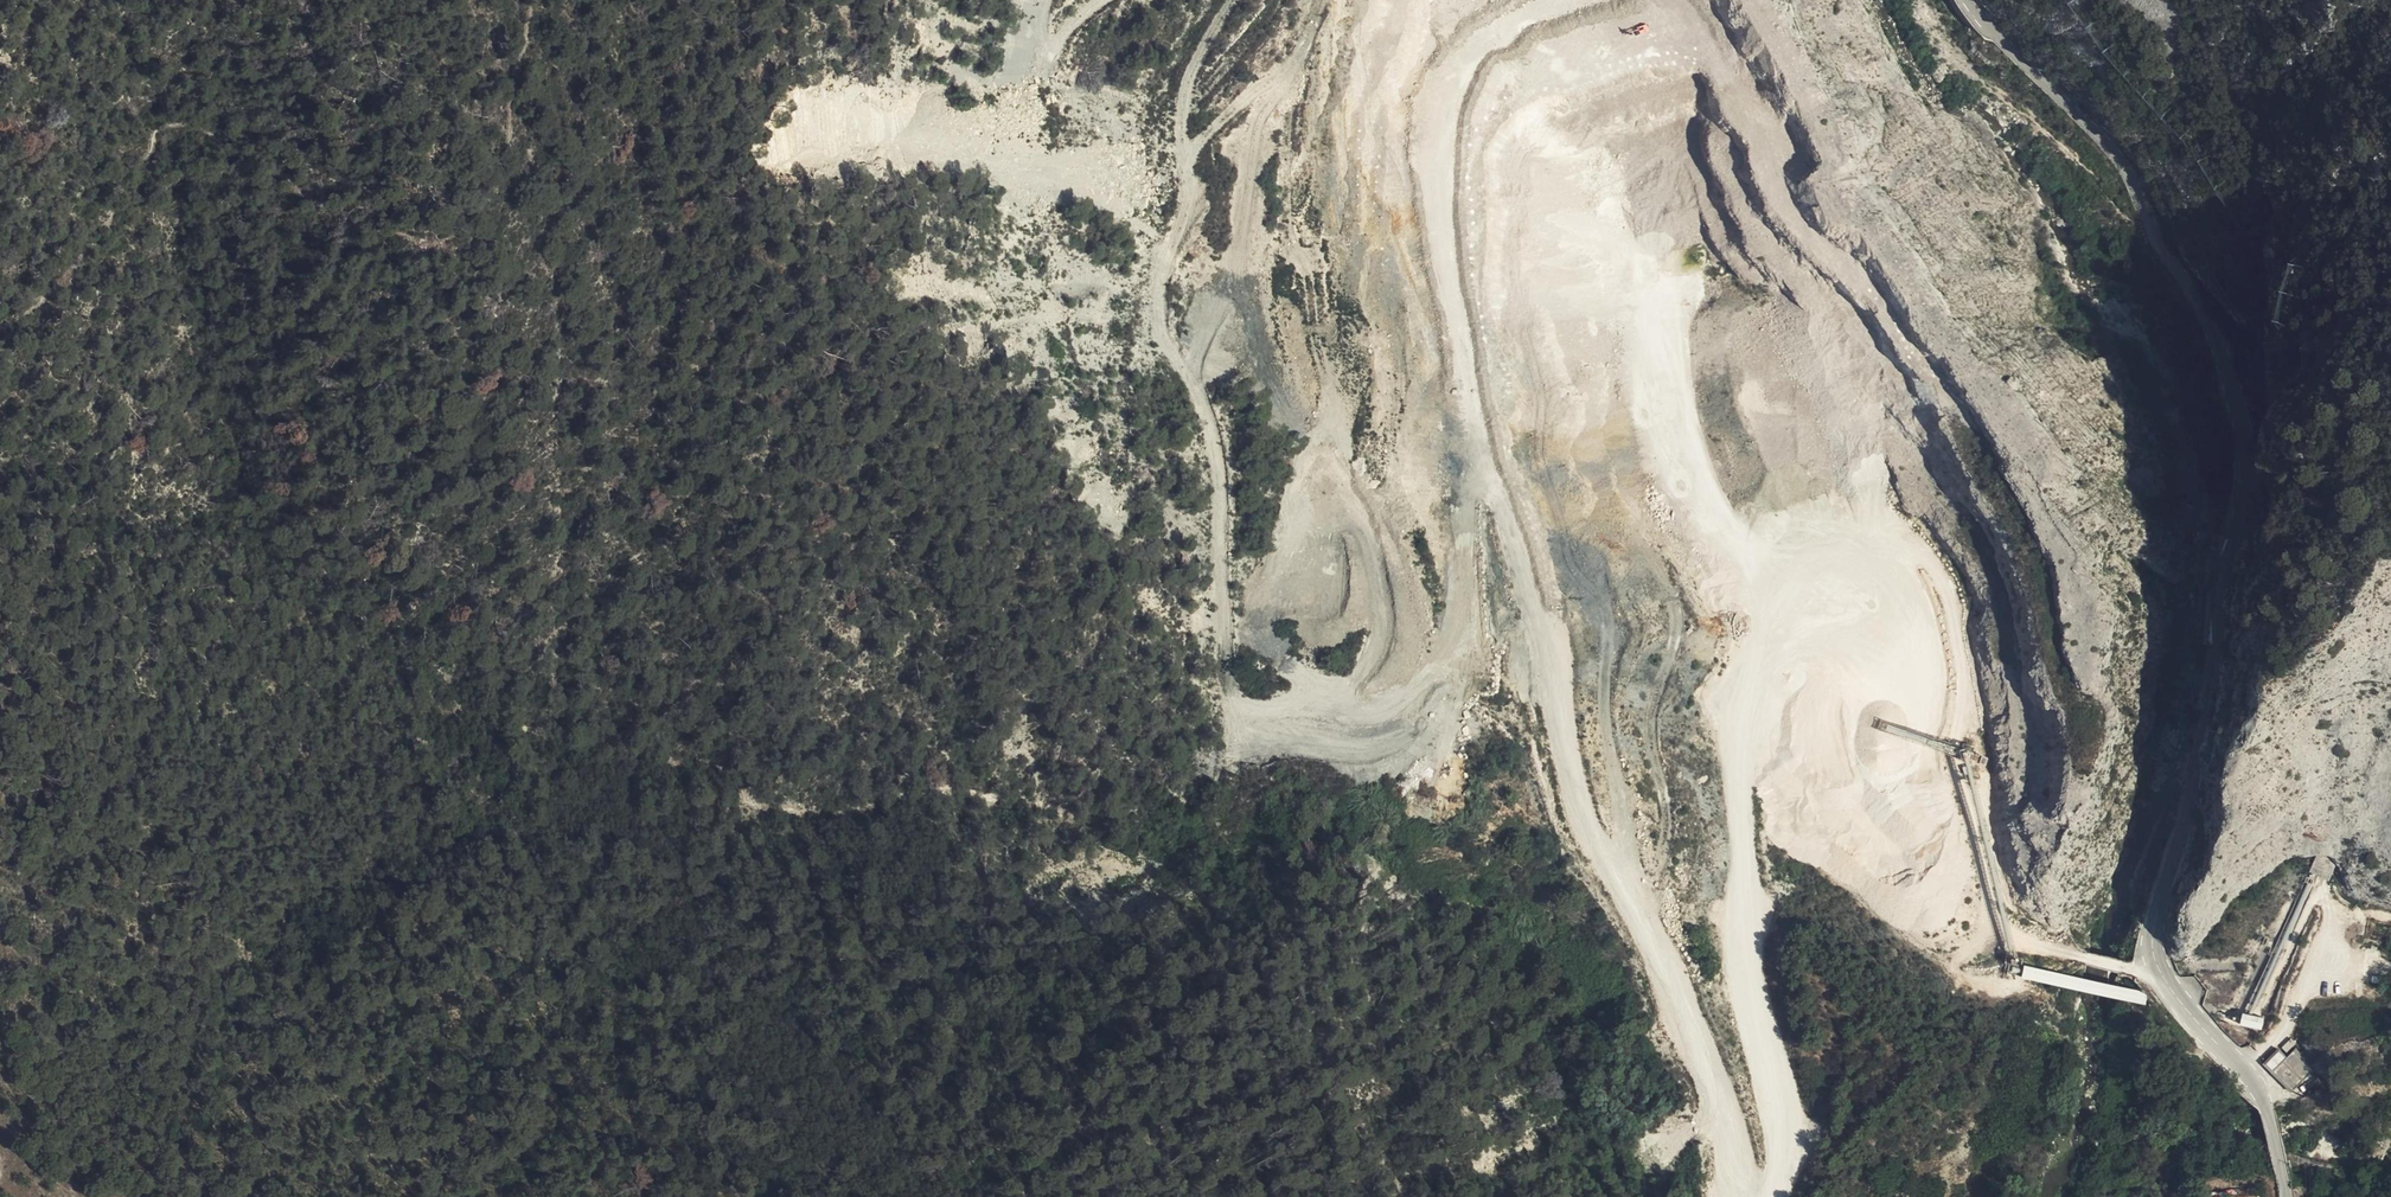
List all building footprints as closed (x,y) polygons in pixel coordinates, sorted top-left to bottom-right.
[(1636,36),(1648,30),(1645,24),(1633,29),(1636,36)] [(2147,991),(2024,966),(2021,979),(2145,1004),(2147,991)] [(2261,1030),(2263,1018),(2242,1013),(2239,1025),(2261,1030)] [(2271,1053),(2273,1059),(2296,1083),(2319,1059),(2299,1040),(2290,1049),(2282,1041),(2271,1053)]
